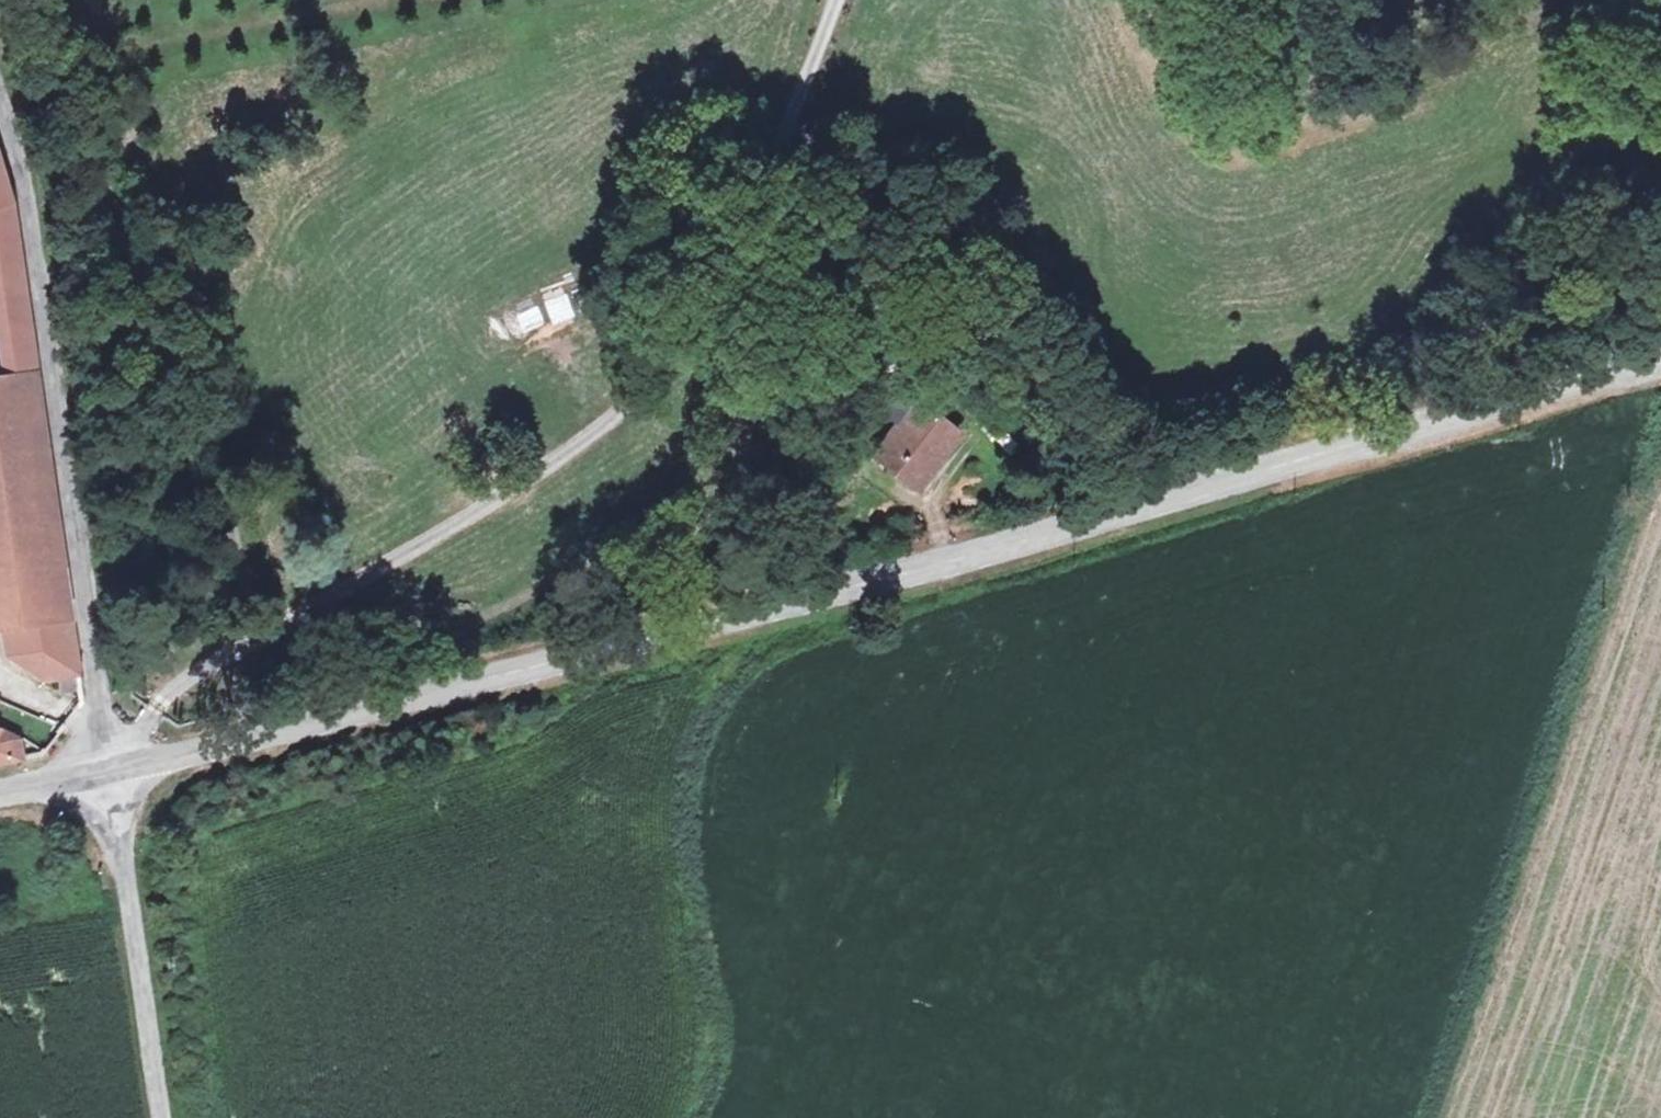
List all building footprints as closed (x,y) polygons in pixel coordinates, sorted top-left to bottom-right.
[(77,620),(17,198),(0,151),(0,266),(15,363),(17,377),(0,379),(0,629),(9,628),(77,620)] [(936,404),(891,374),(881,394),(912,415),(885,454),(930,482),(970,426),(936,404)] [(77,620),(9,628),(51,680),(85,675),(77,620)] [(20,756),(15,734),(0,726),(0,760),(20,756)]
